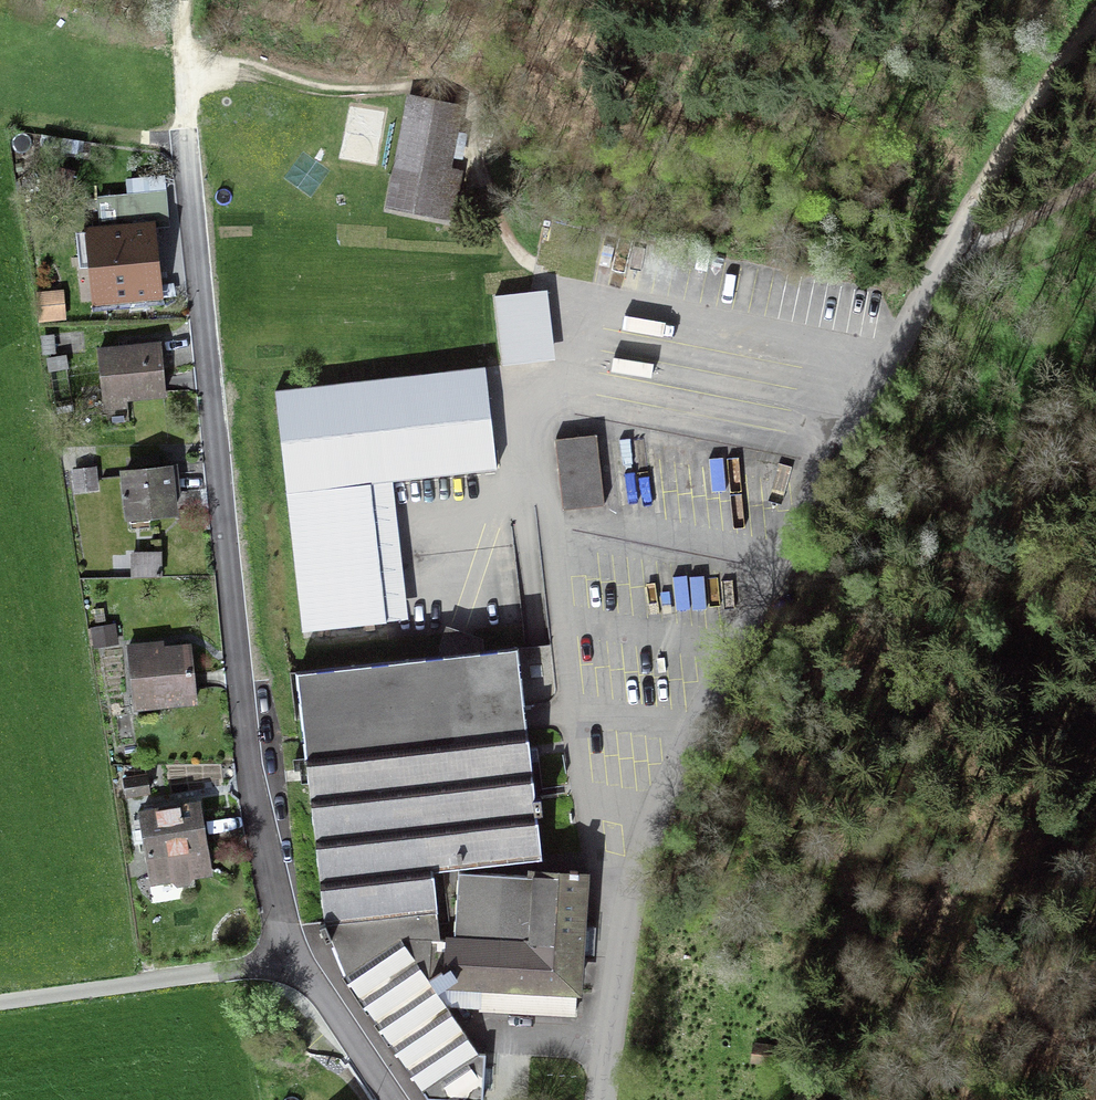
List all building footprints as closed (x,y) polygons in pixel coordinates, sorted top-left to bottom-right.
[(465,107),(408,96),(385,211),(454,225),(459,199),(464,174),(452,171),(454,161),(463,162),(468,135),(460,133),(465,107)] [(97,193),(100,220),(156,215),(157,225),(170,223),(166,186),(97,193)] [(92,301),(175,293),(174,279),(162,280),(157,225),(156,215),(100,220),(85,221),(85,226),(75,227),(79,266),(89,265),(92,301)] [(492,291),(501,363),(556,356),(548,285),(492,291)] [(67,317),(65,287),(35,289),(37,319),(67,317)] [(42,353),(56,352),(54,332),(40,333),(42,353)] [(167,393),(162,337),(98,343),(101,377),(86,378),(89,406),(103,404),(104,409),(107,409),(107,415),(129,413),(127,397),(167,393)] [(68,367),(66,352),(47,356),(49,370),(68,367)] [(393,476),(497,464),(492,418),(485,361),(275,385),(287,488),(393,476)] [(604,505),(597,431),(555,435),(563,509),(604,505)] [(177,491),(181,491),(177,459),(120,465),(125,516),(179,510),(177,491)] [(72,467),(75,490),(100,487),(97,464),(72,467)] [(393,476),(287,488),(303,630),(409,617),(393,476)] [(163,576),(162,548),(131,549),(132,577),(163,576)] [(119,642),(116,621),(91,625),(94,645),(119,642)] [(448,1003),(445,934),(441,934),(434,866),(543,855),(538,811),(543,812),(541,788),(534,788),(527,718),(519,636),(295,662),(324,914),(318,918),(326,939),(330,938),(345,975),(343,978),(427,1097),(468,1099),(482,1099),(485,1049),(478,1049),(448,1003)] [(133,708),(197,702),(192,640),(164,642),(164,637),(127,640),(133,708)] [(123,775),(127,795),(151,790),(148,771),(123,775)] [(193,877),(213,873),(201,795),(138,805),(140,821),(132,823),(134,834),(142,833),(150,883),(173,880),(177,885),(188,884),(192,881),(193,877)] [(446,928),(445,934),(448,1003),(479,1005),(478,1007),(576,1013),(578,990),(582,990),(585,938),(589,865),(527,861),(527,869),(458,865),(454,927),(446,928)] [(791,1048),(754,1044),(751,1066),(788,1070),(791,1048)]
